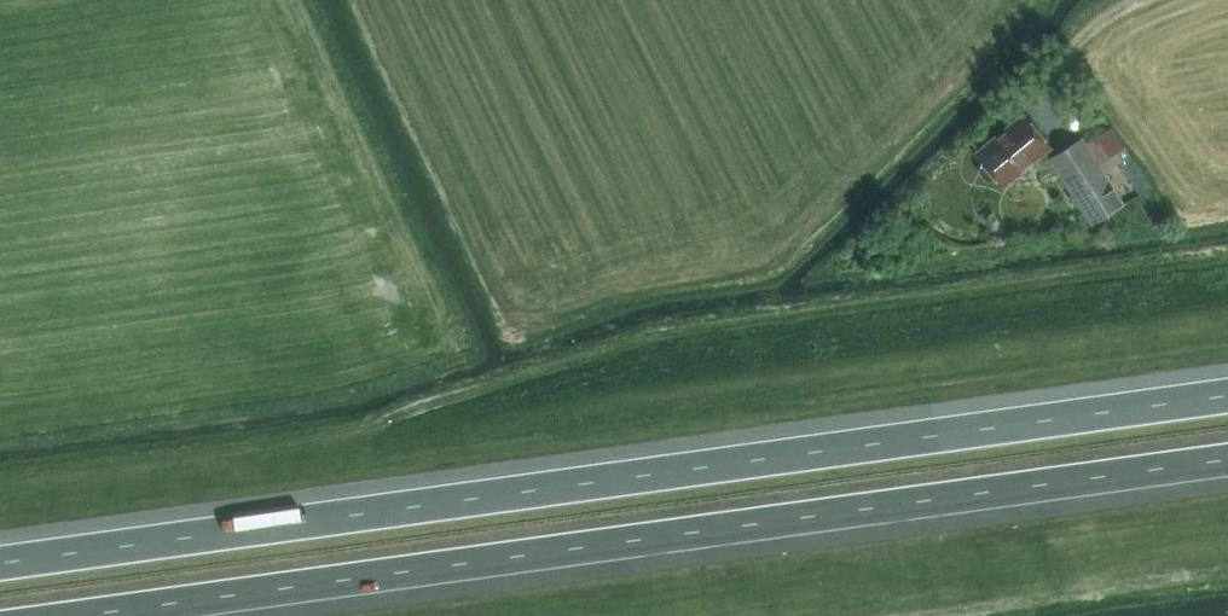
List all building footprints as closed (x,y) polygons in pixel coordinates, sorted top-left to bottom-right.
[(1049,147),(1023,115),(976,154),(984,163),(977,168),(976,174),(983,181),(988,182),(995,176),(1002,185),(1049,147)] [(1123,204),(1097,164),(1123,148),(1110,127),(1084,143),(1080,138),(1049,158),(1092,224),(1123,204)] [(859,260),(869,264),(877,256),(875,246),(866,243),(857,249),(859,260)]
